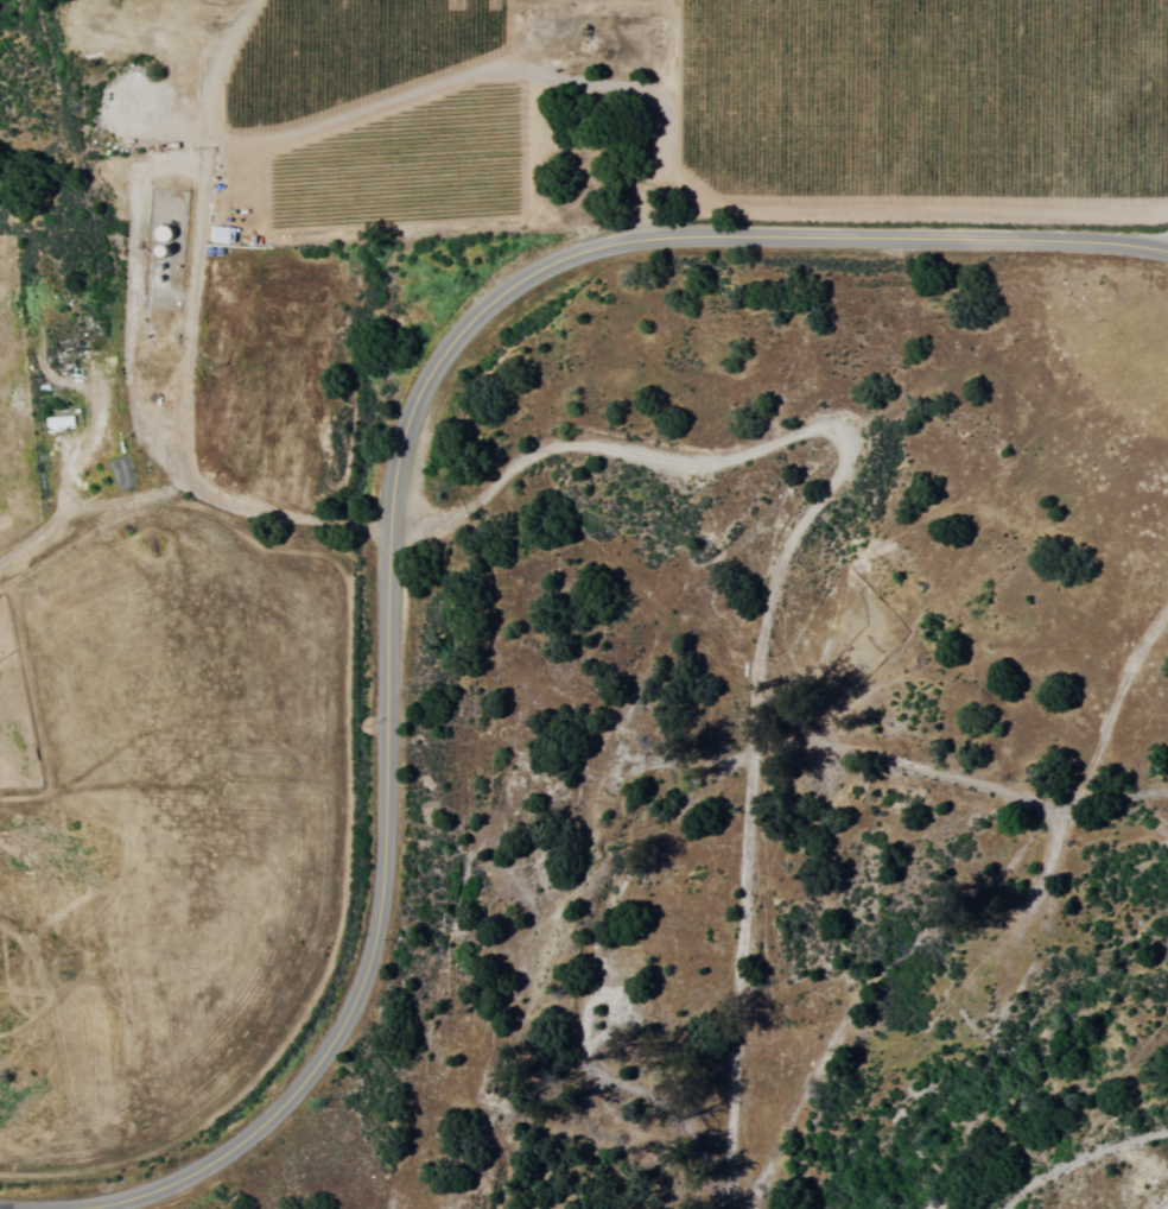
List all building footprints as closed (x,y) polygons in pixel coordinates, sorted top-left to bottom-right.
[(208,242),(232,243),(233,226),(209,226),(208,242)] [(73,415),(45,416),(45,429),(74,428),(73,415)]
